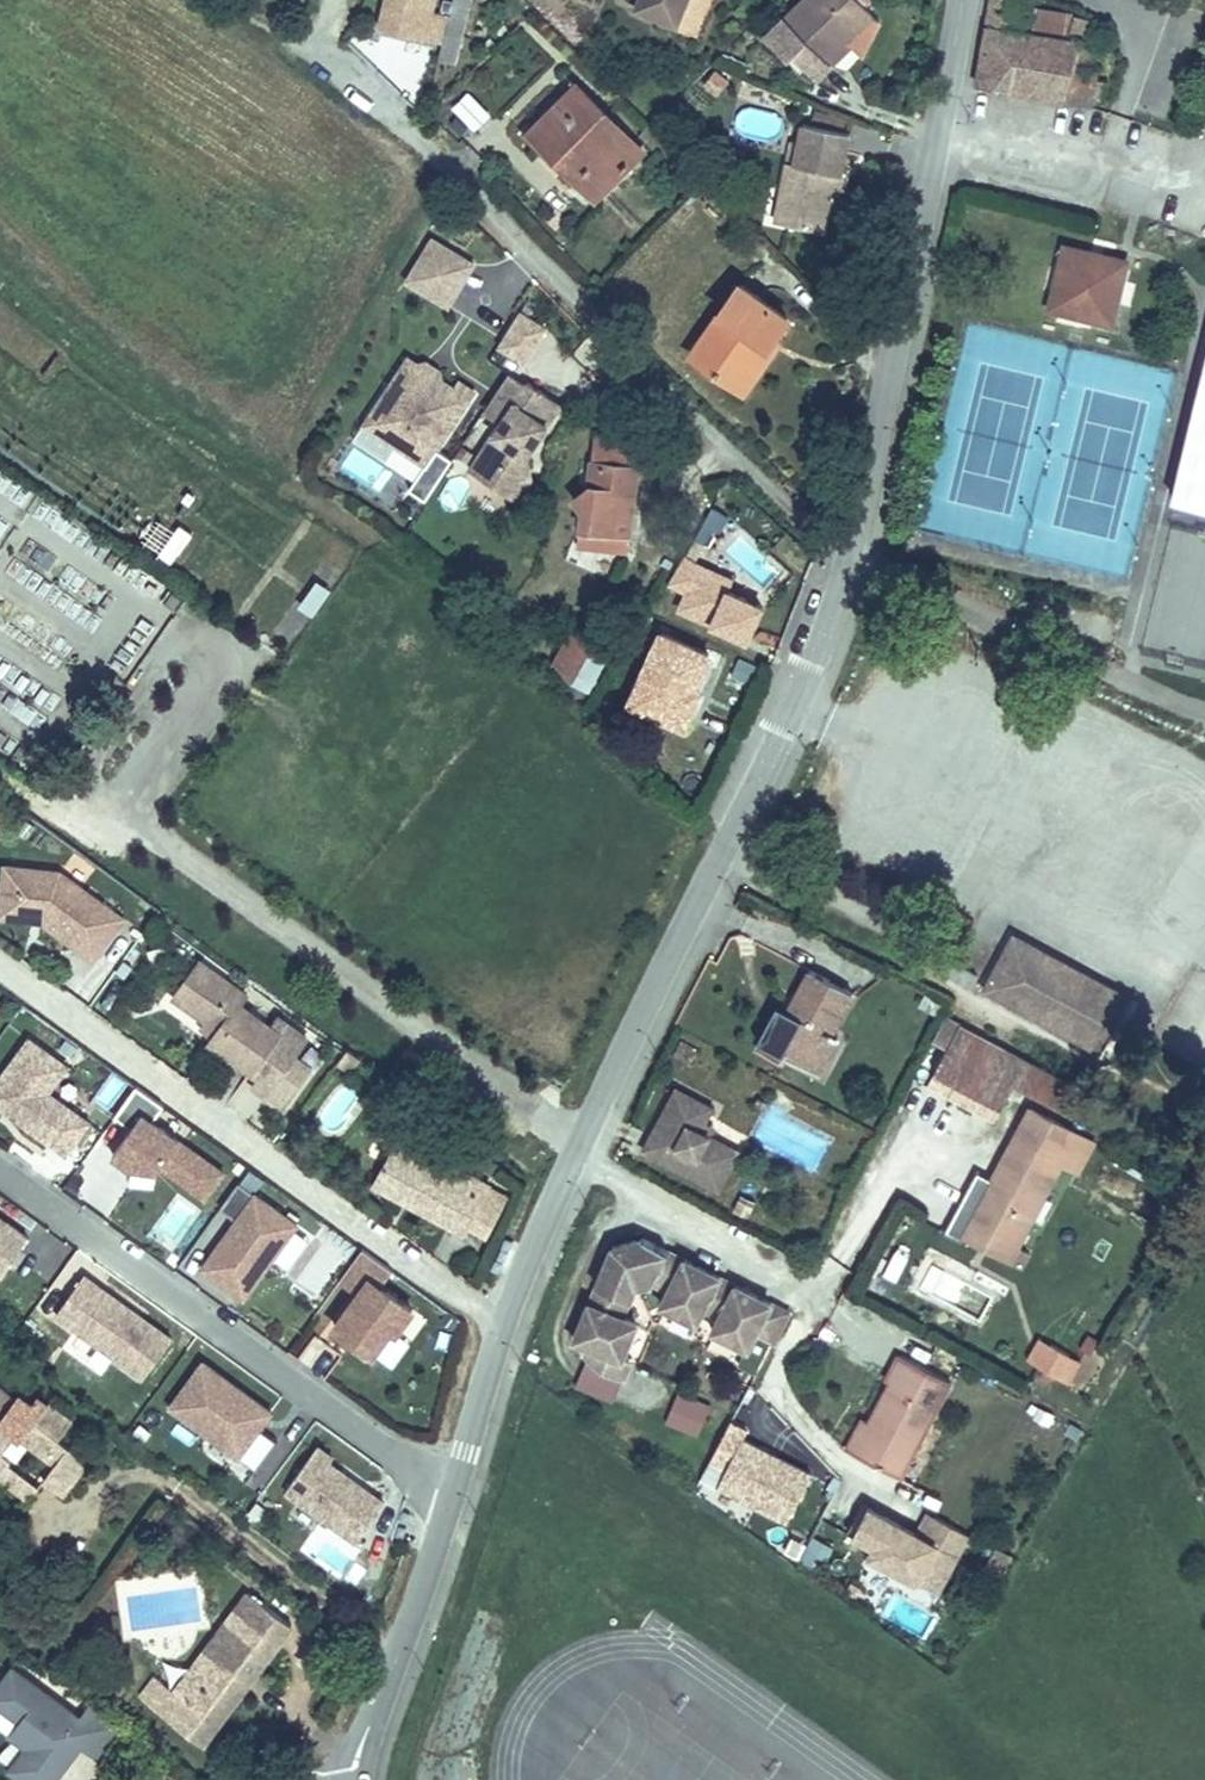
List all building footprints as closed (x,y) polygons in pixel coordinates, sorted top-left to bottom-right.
[(435,0),(386,0),(380,27),(443,43),(450,15),(432,11),(435,0)] [(471,0),(453,0),(450,15),(443,43),(439,58),(455,62),(471,0)] [(686,0),(641,0),(638,9),(676,24),(686,0)] [(853,19),(866,7),(859,0),(803,0),(784,19),(794,29),(806,41),(793,54),(817,79),(831,65),(828,61),(849,40),(862,27),(853,19)] [(992,0),(988,29),(982,56),(977,85),(1065,102),(1065,101),(1087,106),(1089,99),(1102,102),(1107,81),(1095,78),(1102,49),(1079,44),(1087,19),(1075,15),(1022,7),(1023,0),(992,0)] [(874,16),(866,7),(853,19),(862,27),(874,16)] [(806,41),(794,29),(781,42),(793,54),(806,41)] [(831,65),(852,43),(849,40),(828,61),(831,65)] [(643,150),(577,86),(529,133),(595,198),(643,150)] [(489,116),(468,93),(455,106),(476,127),(489,116)] [(822,231),(831,187),(834,173),(841,174),(850,133),(803,124),(797,155),(789,153),(782,188),(794,191),(787,223),(822,231)] [(838,189),(841,174),(834,173),(831,187),(838,189)] [(787,223),(794,191),(782,188),(775,221),(787,223)] [(519,267),(499,246),(485,266),(494,272),(484,288),(492,293),(508,269),(519,267)] [(1055,289),(1050,308),(1070,313),(1071,309),(1093,314),(1092,319),(1112,323),(1127,262),(1065,247),(1060,267),(1065,267),(1060,290),(1055,289)] [(484,288),(494,272),(485,266),(462,251),(457,259),(448,253),(428,288),(470,313),(480,295),(480,294),(484,288)] [(1065,267),(1060,267),(1055,289),(1060,290),(1065,267)] [(767,347),(787,318),(740,284),(691,354),(738,387),(767,347)] [(524,361),(548,324),(518,305),(495,342),(524,361)] [(1071,309),(1070,313),(1092,319),(1093,314),(1071,309)] [(745,392),(774,352),(767,347),(738,387),(745,392)] [(454,388),(442,380),(435,376),(431,381),(420,373),(424,368),(416,363),(408,358),(387,389),(397,395),(374,430),(427,466),(475,393),(457,381),(454,388)] [(1172,503),(1204,510),(1204,359),(1172,503)] [(431,381),(435,376),(442,380),(439,372),(426,362),(416,363),(424,368),(420,373),(431,381)] [(534,444),(561,404),(528,382),(526,385),(509,374),(484,412),(501,423),(470,470),(500,489),(509,476),(530,472),(526,456),(525,448),(529,442),(534,444)] [(374,430),(397,395),(387,389),(364,424),(374,430)] [(627,552),(640,441),(596,436),(588,504),(584,504),(579,547),(627,552)] [(526,456),(534,444),(529,442),(525,448),(526,456)] [(517,500),(531,479),(530,472),(509,476),(500,489),(517,500)] [(737,573),(684,547),(667,581),(685,590),(679,603),(748,637),(768,598),(733,581),(737,573)] [(312,616),(330,590),(322,584),(304,610),(312,616)] [(174,610),(182,599),(163,586),(155,597),(174,610)] [(572,680),(592,644),(571,633),(555,663),(572,680)] [(695,687),(710,655),(662,633),(631,701),(685,726),(697,699),(682,692),(685,686),(694,689),(695,687)] [(589,689),(606,658),(591,650),(593,645),(592,644),(572,680),(589,689)] [(697,699),(701,690),(695,687),(694,689),(685,686),(682,692),(697,699)] [(93,960),(125,918),(61,871),(5,865),(3,887),(18,888),(16,910),(39,913),(47,919),(44,923),(93,960)] [(18,888),(3,887),(0,914),(0,918),(41,922),(44,923),(47,919),(39,913),(16,910),(18,888)] [(1099,1023),(1114,1031),(1131,999),(1014,936),(1008,949),(1032,962),(1027,970),(1076,996),(1077,995),(1106,1011),(1099,1023)] [(1032,962),(1008,949),(986,989),(1103,1052),(1114,1031),(1099,1023),(1106,1011),(1077,995),(1076,996),(1027,970),(1032,962)] [(226,979),(201,961),(192,973),(217,991),(226,979)] [(977,976),(955,963),(948,975),(971,988),(977,976)] [(825,1046),(853,993),(810,971),(788,1011),(793,1013),(788,1023),(777,1017),(759,1050),(780,1062),(784,1055),(812,1070),(825,1046)] [(308,1038),(279,1017),(271,1027),(263,1021),(240,1004),(247,994),(245,993),(226,979),(217,991),(192,973),(174,997),(207,1021),(219,1029),(219,1030),(215,1037),(210,1042),(235,1061),(272,1087),(308,1038)] [(289,1006),(256,980),(250,989),(283,1013),(289,1006)] [(939,1014),(944,1004),(925,994),(920,1004),(939,1014)] [(788,1023),(793,1013),(788,1011),(782,1007),(777,1017),(788,1023)] [(960,1025),(945,1017),(933,1039),(948,1047),(935,1072),(957,1084),(979,1096),(1001,1108),(1015,1082),(1068,1110),(1078,1089),(960,1025)] [(219,1030),(219,1029),(207,1021),(203,1028),(214,1036),(215,1037),(219,1030)] [(825,1046),(812,1070),(818,1074),(839,1035),(833,1032),(825,1046)] [(33,1040),(0,1087),(0,1105),(71,1157),(95,1125),(56,1098),(74,1069),(33,1040)] [(349,1072),(359,1057),(348,1050),(338,1063),(349,1072)] [(957,1084),(935,1072),(929,1083),(951,1095),(957,1084)] [(957,1084),(951,1095),(974,1106),(979,1096),(957,1084)] [(713,1108),(677,1089),(644,1150),(718,1190),(739,1151),(709,1135),(700,1131),(705,1122),(713,1108)] [(1001,1108),(979,1096),(974,1106),(996,1118),(1001,1108)] [(1078,1172),(1094,1143),(1031,1109),(993,1180),(972,1220),(1019,1244),(1062,1164),(1078,1172)] [(207,1209),(234,1173),(151,1116),(125,1153),(207,1209)] [(700,1131),(709,1135),(714,1126),(705,1122),(700,1131)] [(489,1190),(491,1186),(442,1160),(399,1136),(373,1183),(402,1199),(406,1192),(413,1196),(409,1203),(465,1233),(469,1226),(489,1190)] [(501,1166),(488,1157),(482,1166),(494,1175),(501,1166)] [(984,1197),(993,1180),(980,1172),(970,1190),(984,1197)] [(486,1235),(506,1199),(489,1190),(469,1226),(486,1235)] [(409,1203),(413,1196),(406,1192),(402,1199),(409,1203)] [(303,1230),(258,1198),(203,1271),(250,1306),(303,1230)] [(0,1220),(0,1283),(1,1284),(32,1243),(0,1220)] [(1019,1244),(972,1220),(964,1235),(1010,1260),(1019,1244)] [(670,1244),(635,1229),(612,1236),(592,1284),(631,1300),(638,1283),(653,1282),(670,1244)] [(724,1270),(682,1249),(657,1301),(699,1322),(724,1270)] [(777,1297),(735,1276),(708,1326),(750,1348),(777,1297)] [(175,1343),(89,1281),(60,1322),(146,1384),(175,1343)] [(401,1301),(376,1283),(338,1332),(381,1365),(422,1316),(401,1301)] [(641,1317),(589,1296),(573,1336),(582,1339),(577,1350),(586,1360),(576,1385),(613,1400),(622,1378),(627,1380),(635,1361),(624,1357),(641,1317)] [(900,1355),(947,1379),(959,1361),(911,1334),(900,1355)] [(1050,1343),(1039,1337),(1026,1359),(1038,1365),(1050,1343)] [(1069,1355),(1050,1343),(1038,1365),(1057,1376),(1069,1355)] [(947,1379),(900,1355),(886,1382),(891,1384),(869,1424),(854,1453),(899,1477),(928,1423),(950,1381),(947,1379)] [(1080,1362),(1069,1355),(1057,1376),(1067,1383),(1080,1362)] [(274,1419),(206,1367),(173,1413),(244,1462),(274,1419)] [(72,1423),(37,1396),(32,1402),(19,1393),(16,1396),(1,1384),(0,1386),(0,1475),(9,1463),(12,1459),(2,1452),(16,1434),(55,1463),(46,1475),(66,1490),(87,1460),(59,1439),(72,1423)] [(711,1405),(679,1392),(667,1423),(698,1436),(711,1405)] [(851,1452),(854,1453),(869,1424),(862,1421),(847,1450),(851,1452)] [(928,1423),(899,1477),(915,1486),(944,1431),(928,1423)] [(810,1469),(742,1434),(716,1483),(785,1518),(810,1469)] [(323,1452),(287,1499),(357,1549),(387,1505),(333,1468),(336,1462),(323,1452)] [(9,1463),(0,1475),(31,1498),(39,1486),(9,1463)] [(66,1490),(46,1475),(43,1480),(62,1494),(66,1490)] [(917,1534),(868,1507),(854,1534),(874,1546),(869,1556),(937,1593),(969,1536),(935,1516),(923,1537),(917,1534)] [(923,1537),(935,1516),(929,1514),(917,1534),(923,1537)] [(808,1531),(795,1559),(820,1571),(833,1543),(808,1531)] [(251,1679),(292,1624),(248,1592),(175,1691),(174,1692),(218,1724),(246,1688),(240,1684),(247,1676),(251,1679)] [(246,1688),(251,1679),(247,1676),(240,1684),(246,1688)] [(174,1692),(175,1691),(157,1678),(143,1696),(161,1709),(161,1710),(163,1711),(176,1721),(176,1722),(178,1723),(178,1722),(203,1741),(205,1743),(218,1724),(174,1692)] [(24,1777),(52,1754),(27,1725),(0,1747),(0,1779),(26,1779),(24,1777)]
